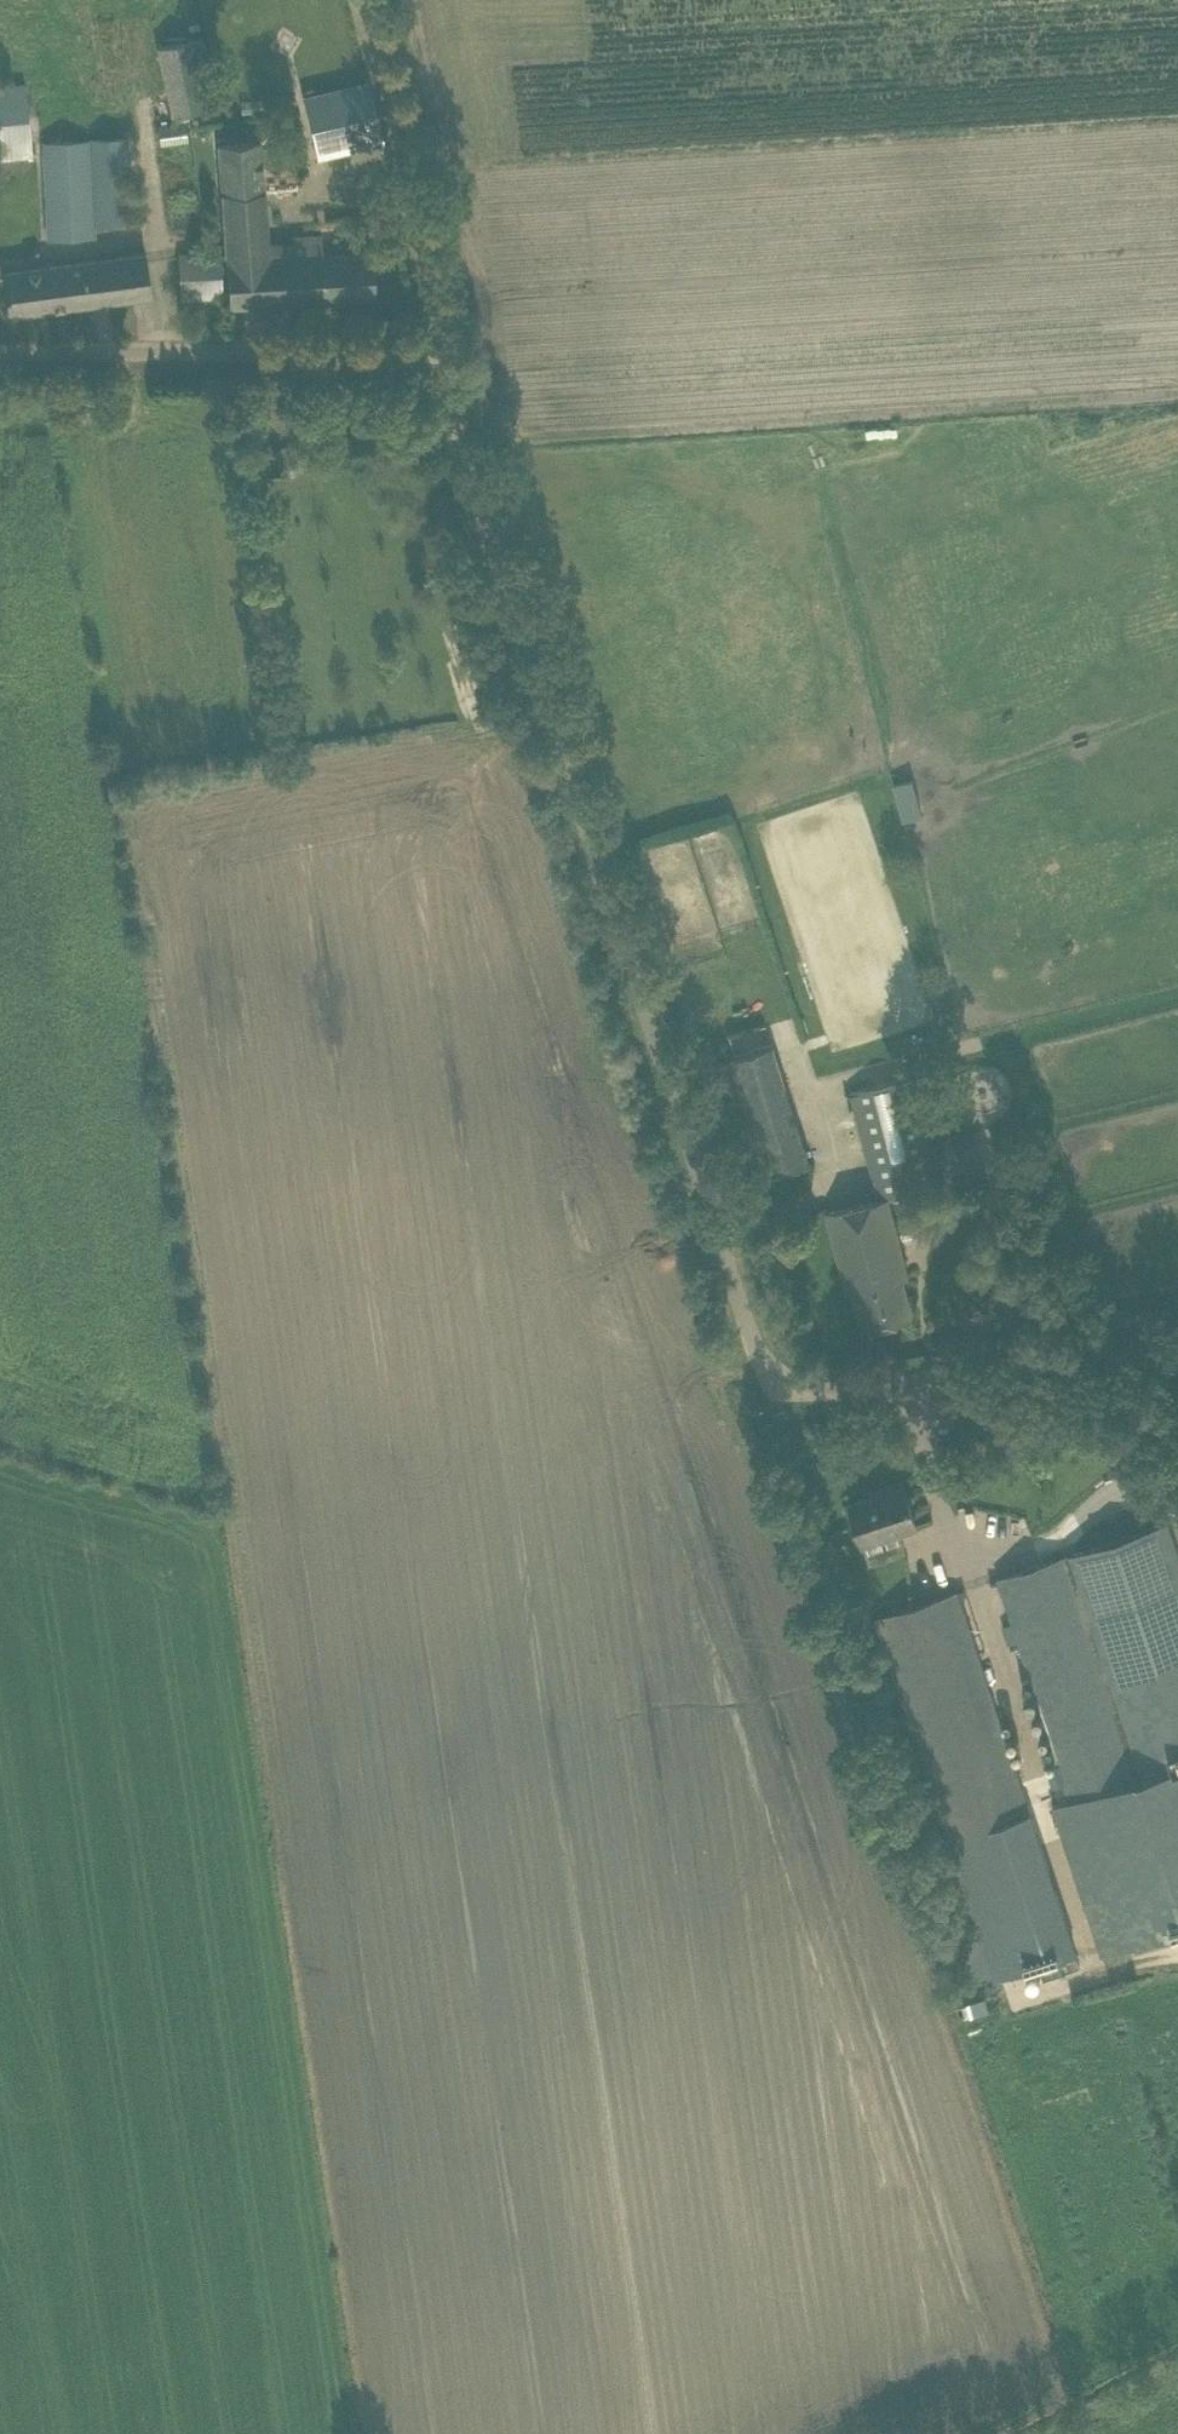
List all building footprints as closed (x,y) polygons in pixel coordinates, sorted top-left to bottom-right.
[(155,44),(170,116),(219,106),(205,34),(155,44)] [(32,155),(24,81),(0,83),(0,159),(32,155)] [(257,99),(240,101),(241,113),(259,111),(257,99)] [(161,143),(187,140),(185,122),(159,126),(161,143)] [(89,136),(89,137),(40,140),(45,239),(95,236),(94,224),(131,222),(130,198),(125,198),(122,134),(89,136)] [(293,239),(268,241),(261,139),(220,142),(230,305),(375,297),(372,248),(322,252),(320,232),(293,234),(293,239)] [(176,252),(180,300),(223,297),(219,248),(176,252)] [(2,270),(8,315),(151,295),(145,250),(2,270)] [(202,313),(190,314),(191,325),(191,326),(204,324),(202,313)] [(891,781),(902,818),(923,812),(912,774),(891,781)] [(716,1061),(753,1179),(809,1162),(772,1045),(716,1061)] [(850,1090),(878,1198),(889,1197),(942,1183),(914,1074),(850,1090)] [(889,1197),(878,1198),(826,1212),(847,1292),(854,1289),(864,1327),(911,1315),(901,1278),(909,1276),(889,1197)] [(939,1497),(940,1474),(930,1473),(929,1496),(939,1497)] [(886,1485),(888,1490),(850,1502),(863,1542),(917,1525),(903,1480),(886,1485)] [(1102,1953),(1177,1928),(1177,1552),(1168,1521),(998,1577),(1059,1760),(1065,1778),(1071,1798),(1052,1804),(1102,1953)] [(848,1596),(853,1612),(874,1606),(868,1589),(848,1596)] [(1043,1978),(1080,1966),(957,1591),(876,1618),(995,1980),(1039,1965),(1043,1978)] [(1059,1760),(1045,1765),(1051,1783),(1065,1778),(1059,1760)]
